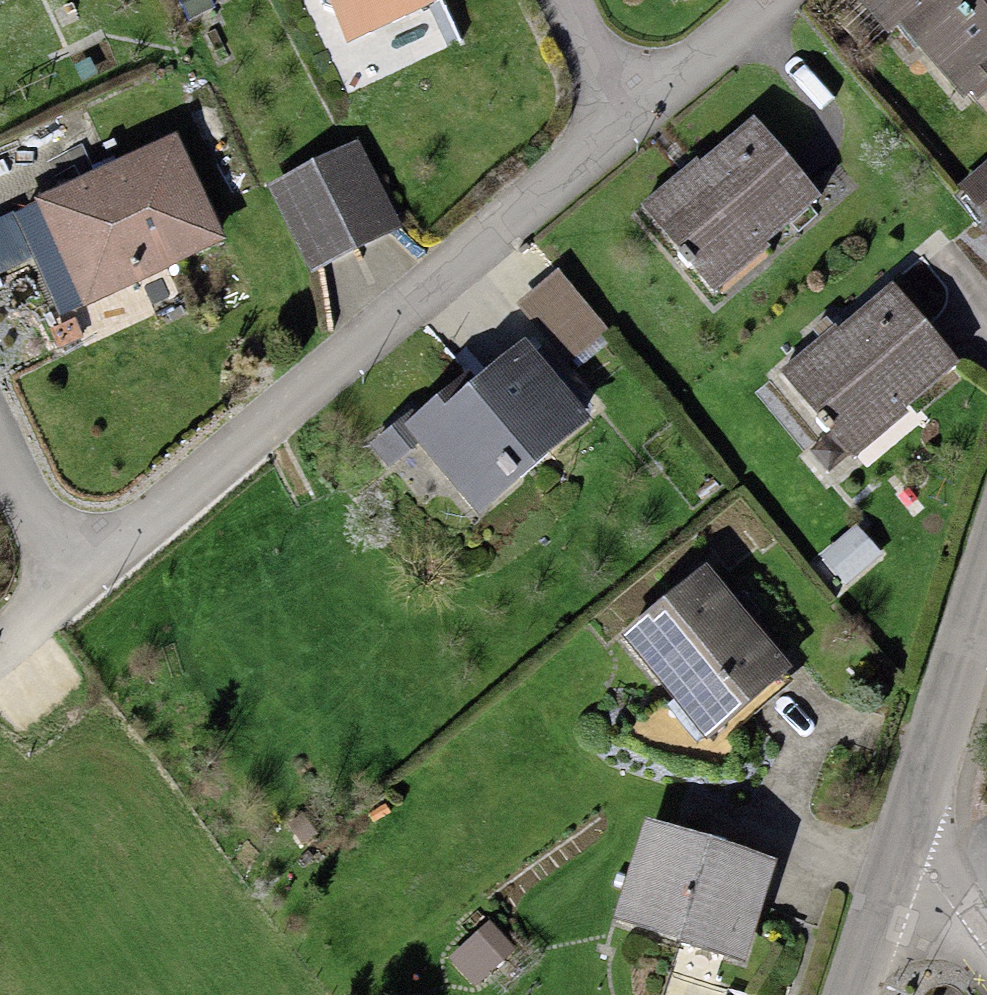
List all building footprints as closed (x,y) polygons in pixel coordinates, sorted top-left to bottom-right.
[(348,42),(436,0),(328,0),(348,42)] [(888,33),(902,22),(964,96),(969,91),(986,76),(986,0),(860,0),(888,33)] [(969,91),(977,100),(986,92),(986,76),(969,91)] [(697,156),(642,202),(714,286),(823,195),(754,114),(700,160),(697,156)] [(177,130),(12,208),(14,212),(35,256),(63,316),(228,238),(177,130)] [(358,139),(267,186),(312,272),(403,226),(358,139)] [(959,184),(986,217),(986,160),(959,184)] [(14,212),(0,219),(0,273),(35,256),(14,212)] [(610,329),(557,267),(515,303),(567,365),(610,329)] [(817,336),(778,369),(817,415),(816,423),(825,433),(831,428),(832,431),(852,453),(854,455),(964,361),(893,279),(838,326),(827,314),(810,329),(817,336)] [(595,420),(526,335),(476,376),(470,369),(416,413),(403,424),(419,444),(477,515),(595,420)] [(403,424),(416,413),(413,409),(369,445),(388,469),(419,444),(403,424)] [(852,453),(832,431),(810,450),(830,472),(852,453)] [(882,554),(857,522),(818,554),(844,585),(882,554)] [(707,563),(620,634),(706,738),(793,667),(707,563)] [(645,816),(614,918),(748,958),(779,857),(645,816)] [(490,920),(450,957),(476,985),(516,948),(490,920)] [(672,972),(664,994),(725,994),(726,989),(672,972)]
